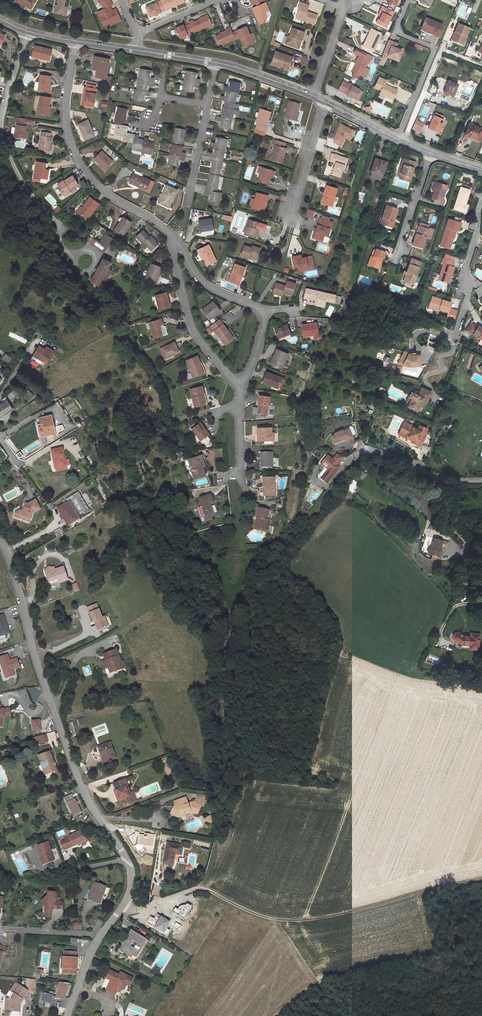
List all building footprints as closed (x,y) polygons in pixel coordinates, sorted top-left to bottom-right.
[(57,11),(67,13),(71,0),(60,0),(57,11)] [(166,8),(163,0),(158,0),(146,5),(150,15),(166,8)] [(269,7),(266,0),(254,6),(260,22),(267,18),(269,14),(265,9),(269,7)] [(309,5),(301,2),(301,3),(299,10),(296,18),(314,25),(317,16),(306,12),(309,5)] [(110,17),(111,22),(112,24),(121,20),(117,8),(114,10),(111,5),(105,8),(99,10),(103,20),(110,17)] [(384,27),(392,11),(381,5),(379,9),(380,10),(375,22),(384,27)] [(212,24),(208,14),(194,19),(194,18),(190,20),(194,31),(212,24)] [(423,15),(421,23),(428,27),(428,29),(437,34),(442,23),(423,15)] [(189,34),(193,32),(189,23),(186,25),(185,23),(177,26),(181,36),(188,33),(189,34)] [(427,32),(428,29),(428,27),(421,23),(419,28),(427,32)] [(469,28),(457,23),(451,40),(463,45),(466,38),(465,37),(469,28)] [(247,24),(234,30),(237,37),(241,35),(245,44),(254,40),(247,24)] [(237,37),(234,30),(232,25),(228,27),(229,29),(217,34),(220,42),(223,43),(237,37)] [(371,49),(380,32),(369,27),(361,44),(371,49)] [(286,40),(289,41),(287,45),(296,48),(298,43),(300,44),(304,32),(292,28),(289,36),(287,36),(286,40)] [(275,38),(272,37),(270,44),(278,47),(279,44),(273,42),(275,38)] [(390,45),(385,43),(377,63),(382,65),(384,59),(395,64),(398,54),(392,52),(388,50),(390,45)] [(370,58),(370,55),(360,50),(354,48),(352,52),(357,54),(349,69),(363,76),(367,69),(363,66),(368,57),(370,58)] [(51,52),(33,49),(31,58),(40,60),(40,59),(49,60),(51,52)] [(279,67),(284,54),(276,52),(272,64),(279,67)] [(293,58),(284,54),(279,67),(289,70),(293,58)] [(92,55),(90,63),(95,64),(94,69),(93,77),(103,79),(106,58),(92,55)] [(143,73),(141,84),(139,94),(136,94),(134,105),(145,107),(146,101),(150,102),(151,97),(149,96),(150,91),(155,92),(156,82),(152,82),(153,75),(143,73)] [(188,74),(186,85),(184,95),(195,98),(196,92),(201,93),(202,83),(198,82),(199,77),(188,74)] [(49,78),(38,76),(35,92),(46,94),(47,87),(49,78)] [(383,82),(376,79),(372,90),(378,92),(377,95),(391,101),(394,91),(382,86),(383,82)] [(337,89),(353,98),(357,89),(350,85),(351,84),(346,81),(345,82),(342,80),(337,89)] [(457,85),(447,81),(442,93),(451,98),(457,85)] [(225,92),(228,93),(227,98),(223,97),(222,101),(226,102),(225,110),(223,109),(222,119),(218,118),(217,122),(221,123),(220,129),(231,131),(234,113),(233,112),(235,104),(238,104),(240,95),(241,96),(243,85),(232,82),(230,88),(226,88),(225,92)] [(83,87),(82,91),(86,92),(83,106),(92,107),(95,89),(83,87)] [(269,96),(268,101),(275,103),(275,107),(279,108),(281,98),(269,96)] [(33,116),(44,118),(46,108),(48,100),(37,98),(33,116)] [(301,107),(291,104),(286,120),(298,124),(300,117),(298,117),(301,107)] [(273,113),(262,110),(257,122),(259,123),(258,128),(269,132),(271,127),(269,126),(273,113)] [(115,128),(117,129),(115,140),(129,143),(128,148),(133,149),(132,154),(143,156),(142,158),(152,161),(154,150),(149,148),(150,144),(146,143),(145,146),(139,144),(139,141),(126,137),(127,130),(126,130),(127,122),(125,122),(127,113),(120,111),(119,118),(117,117),(115,128)] [(432,118),(427,131),(435,134),(441,121),(440,120),(441,118),(434,115),(433,118),(432,118)] [(22,125),(23,120),(14,119),(11,137),(22,139),(25,125),(22,125)] [(414,121),(410,128),(418,131),(421,124),(414,121)] [(86,123),(76,126),(82,142),(93,139),(86,123)] [(481,130),(468,124),(463,135),(477,141),(481,130)] [(355,132),(342,125),(334,141),(335,143),(342,147),(346,138),(350,140),(355,132)] [(258,128),(256,133),(267,136),(269,132),(258,128)] [(355,139),(360,142),(365,132),(360,130),(355,139)] [(173,141),(171,150),(169,160),(167,170),(178,172),(179,167),(185,168),(186,159),(181,157),(185,140),(184,140),(184,135),(177,133),(175,141),(173,141)] [(48,135),(38,134),(35,151),(42,151),(42,154),(47,155),(49,140),(47,140),(48,135)] [(212,148),(215,149),(214,155),(208,153),(207,158),(212,159),(210,169),(211,170),(209,182),(207,182),(204,196),(208,198),(207,203),(218,205),(219,196),(216,195),(218,186),(217,186),(220,171),(222,171),(226,151),(227,151),(229,141),(218,138),(216,145),(212,144),(212,148)] [(286,143),(275,139),(273,145),(276,146),(273,153),(271,159),(282,162),(285,149),(284,149),(286,143)] [(111,162),(100,151),(93,159),(104,169),(111,162)] [(348,159),(333,154),(331,162),(337,164),(334,175),(341,177),(343,170),(345,171),(348,159)] [(44,166),(44,161),(35,160),(33,175),(46,177),(48,167),(47,167),(44,166)] [(372,178),(381,180),(382,180),(386,166),(375,162),(371,177),(372,178)] [(401,162),(399,168),(402,169),(399,178),(398,182),(407,184),(412,166),(401,162)] [(274,171),(264,167),(260,181),(270,184),(274,171)] [(77,184),(71,175),(63,180),(62,180),(56,183),(63,194),(69,191),(68,189),(77,184)] [(132,175),(129,182),(138,187),(136,189),(144,193),(149,183),(132,175)] [(166,184),(162,193),(165,194),(161,204),(170,208),(177,190),(166,184)] [(338,188),(328,185),(325,193),(326,193),(323,203),(334,206),(337,196),(336,196),(338,188)] [(435,186),(432,194),(429,203),(440,206),(445,189),(435,186)] [(469,193),(460,190),(453,212),(463,215),(469,193)] [(260,192),(257,200),(255,207),(264,210),(264,209),(266,204),(268,204),(269,200),(270,195),(260,192)] [(98,203),(88,197),(81,208),(80,207),(76,212),(87,219),(98,203)] [(312,218),(314,211),(307,209),(306,217),(312,218)] [(385,210),(381,224),(385,225),(384,230),(392,232),(394,227),(393,226),(391,226),(392,223),(394,224),(397,213),(385,210)] [(235,226),(241,228),(245,213),(239,211),(235,226)] [(131,221),(122,216),(115,230),(123,235),(131,221)] [(214,226),(211,216),(197,219),(200,230),(214,226)] [(335,221),(323,217),(320,228),(319,228),(316,237),(325,239),(327,234),(331,235),(335,221)] [(271,224),(252,219),(248,232),(261,236),(263,230),(268,231),(271,224)] [(461,226),(448,222),(444,238),(452,241),(455,233),(458,234),(461,226)] [(152,235),(145,227),(137,234),(143,241),(145,239),(153,247),(160,240),(154,233),(152,235)] [(420,229),(417,238),(414,244),(424,248),(428,232),(420,229)] [(113,238),(106,232),(100,241),(96,238),(92,244),(104,251),(113,238)] [(219,261),(210,245),(201,251),(206,258),(207,257),(212,265),(219,261)] [(255,248),(248,245),(245,255),(260,260),(264,248),(256,245),(255,248)] [(305,254),(295,255),(298,266),(303,265),(304,269),(318,266),(315,255),(310,256),(309,255),(305,256),(305,254)] [(382,263),(384,264),(385,261),(386,261),(387,258),(377,254),(375,262),(372,261),(369,271),(374,273),(380,275),(382,269),(379,269),(382,263)] [(111,269),(114,263),(104,258),(93,280),(103,285),(104,281),(107,275),(111,277),(114,272),(111,269)] [(167,265),(157,261),(151,277),(159,281),(162,272),(164,273),(167,265)] [(413,262),(408,276),(407,280),(405,286),(415,289),(422,264),(413,262)] [(454,265),(444,262),(442,268),(444,268),(440,278),(442,279),(441,284),(449,287),(455,270),(453,269),(454,265)] [(241,274),(243,275),(246,266),(236,263),(230,280),(238,283),(241,274)] [(277,280),(274,289),(283,292),(284,290),(293,293),(297,281),(288,278),(286,283),(277,280)] [(326,299),(328,293),(307,288),(306,294),(319,298),(318,300),(317,304),(324,306),(326,299)] [(173,306),(168,293),(158,296),(162,309),(173,306)] [(328,293),(326,299),(335,302),(337,296),(328,293)] [(222,311),(216,302),(211,307),(209,305),(204,310),(211,318),(213,316),(214,317),(222,311)] [(443,306),(433,302),(430,312),(440,315),(441,314),(449,317),(447,322),(455,325),(458,315),(450,312),(452,307),(444,304),(443,306)] [(331,317),(334,307),(329,305),(325,315),(331,317)] [(217,330),(225,323),(221,318),(212,325),(217,330)] [(165,325),(164,319),(152,323),(157,339),(166,336),(163,326),(165,325)] [(321,329),(319,320),(304,322),(306,334),(316,333),(316,330),(321,329)] [(293,331),(289,321),(276,327),(280,337),(293,331)] [(228,331),(230,329),(225,323),(217,330),(228,344),(234,338),(228,331)] [(478,330),(472,327),(469,334),(481,341),(481,336),(477,333),(478,330)] [(236,337),(230,329),(228,331),(234,338),(236,337)] [(185,349),(181,339),(166,345),(170,356),(185,349)] [(47,348),(40,344),(39,347),(32,344),(27,354),(41,361),(47,348)] [(290,350),(278,346),(273,360),(284,364),(290,350)] [(197,377),(205,373),(201,363),(203,363),(200,354),(189,359),(197,377)] [(421,358),(415,358),(412,359),(405,354),(400,366),(405,369),(406,368),(409,369),(421,369),(421,358)] [(206,362),(203,363),(201,363),(205,373),(209,371),(206,362)] [(286,375),(270,370),(267,381),(277,385),(278,383),(283,385),(286,375)] [(200,406),(209,403),(206,393),(208,392),(205,384),(194,387),(200,406)] [(27,387),(22,390),(27,398),(31,395),(27,387)] [(425,390),(423,397),(421,396),(420,396),(420,398),(415,396),(412,404),(416,405),(414,410),(423,413),(425,407),(429,409),(431,402),(432,402),(435,393),(425,390)] [(9,400),(16,396),(13,391),(6,395),(9,400)] [(263,394),(262,402),(265,403),(264,412),(273,413),(275,396),(263,394)] [(3,398),(0,400),(0,412),(8,407),(3,398)] [(51,415),(34,420),(40,440),(57,435),(51,415)] [(216,432),(207,418),(198,426),(207,438),(216,432)] [(430,428),(424,425),(422,424),(421,427),(408,421),(402,434),(416,440),(416,442),(423,445),(424,441),(426,442),(430,433),(428,432),(430,428)] [(276,430),(276,424),(262,425),(262,431),(264,431),(264,438),(278,438),(278,430),(276,430)] [(339,433),(335,435),(337,442),(348,438),(348,439),(357,436),(353,428),(347,430),(346,428),(338,431),(339,433)] [(153,451),(155,458),(164,455),(160,443),(153,446),(155,451),(153,451)] [(62,463),(59,445),(47,447),(51,465),(62,463)] [(278,465),(278,451),(266,451),(266,466),(278,465)] [(342,463),(347,456),(341,453),(337,459),(331,455),(324,464),(331,470),(326,477),(331,482),(345,465),(342,463)] [(204,462),(201,455),(191,458),(195,469),(193,470),(196,479),(205,476),(201,463),(204,462)] [(365,474),(362,471),(353,480),(357,483),(365,474)] [(280,476),(271,477),(272,494),(281,493),(280,476)] [(95,510),(82,490),(70,497),(72,501),(62,507),(73,524),(95,510)] [(213,502),(211,494),(200,497),(206,515),(214,512),(210,502),(213,502)] [(30,503),(28,502),(26,509),(22,512),(21,510),(18,511),(17,516),(33,520),(36,512),(43,507),(38,498),(30,503)] [(51,501),(46,504),(49,511),(54,508),(51,501)] [(266,524),(269,525),(270,525),(271,520),(267,519),(269,510),(258,508),(257,516),(259,517),(257,529),(265,530),(266,524)] [(62,535),(63,535),(67,531),(63,526),(58,529),(62,535)] [(438,554),(442,543),(434,540),(431,550),(428,550),(427,556),(440,559),(440,556),(438,554)] [(70,578),(65,564),(56,567),(55,563),(53,564),(52,563),(49,565),(49,566),(46,566),(51,582),(60,579),(60,580),(70,578)] [(92,611),(91,612),(95,620),(98,619),(102,628),(110,624),(107,615),(104,616),(101,608),(100,608),(98,603),(90,606),(92,611)] [(5,638),(4,635),(9,633),(3,613),(0,614),(0,640),(5,638)] [(475,630),(474,634),(466,632),(466,629),(465,628),(463,627),(460,627),(456,628),(454,629),(452,631),(450,634),(450,637),(450,639),(451,642),(453,644),(454,647),(455,648),(457,650),(459,650),(460,642),(473,644),(472,649),(481,650),(481,631),(475,630)] [(122,661),(124,661),(121,654),(119,654),(117,649),(106,653),(108,659),(109,658),(112,666),(111,666),(113,672),(125,667),(122,661)] [(18,662),(11,664),(9,658),(0,661),(0,666),(2,665),(5,676),(9,675),(10,679),(15,678),(13,673),(21,670),(18,662)] [(77,719),(79,725),(86,723),(84,717),(77,719)] [(39,719),(29,720),(30,731),(40,730),(39,719)] [(102,754),(114,749),(108,733),(96,737),(102,754)] [(41,743),(42,748),(44,752),(51,749),(48,741),(41,743)] [(57,779),(50,760),(40,763),(46,782),(57,779)] [(127,772),(117,776),(120,782),(118,783),(122,792),(120,793),(123,800),(134,796),(130,786),(133,785),(127,772)] [(133,785),(130,786),(134,796),(138,794),(134,784),(133,785)] [(198,813),(201,806),(194,802),(192,801),(187,803),(186,797),(174,801),(174,806),(176,806),(175,810),(173,809),(171,813),(178,817),(180,816),(180,815),(191,811),(196,814),(198,813)] [(194,802),(201,806),(203,807),(206,800),(198,797),(194,802)] [(62,803),(70,819),(78,815),(73,805),(71,806),(68,801),(62,803)] [(79,850),(92,844),(86,834),(74,840),(75,843),(79,850)] [(63,842),(66,848),(75,843),(74,840),(73,838),(63,842)] [(70,855),(79,850),(75,843),(66,848),(70,855)] [(180,855),(182,846),(166,843),(163,863),(173,865),(175,854),(180,855)] [(53,856),(50,848),(38,851),(41,860),(40,860),(43,870),(54,866),(51,857),(53,856)] [(106,893),(97,889),(93,899),(91,898),(89,905),(99,910),(106,893)] [(48,897),(47,901),(46,901),(40,906),(45,912),(44,917),(50,918),(51,915),(52,914),(61,915),(62,907),(55,907),(56,898),(48,897)] [(175,916),(172,908),(161,912),(164,920),(175,916)] [(143,936),(128,927),(117,947),(129,954),(130,952),(134,954),(143,936)] [(77,978),(77,956),(68,956),(68,978),(77,978)] [(114,969),(108,986),(122,992),(124,987),(127,988),(130,986),(132,981),(134,982),(138,975),(125,970),(124,973),(114,969)] [(28,992),(35,991),(35,979),(27,979),(28,992)] [(60,1008),(61,1005),(65,1006),(64,1009),(69,1011),(73,1002),(71,1001),(74,990),(74,989),(65,987),(61,986),(60,989),(64,989),(62,997),(61,999),(53,996),(51,995),(51,996),(49,995),(47,1001),(56,1005),(55,1006),(60,1008)] [(14,997),(16,998),(18,999),(16,1003),(13,1002),(12,1002),(11,1012),(16,1012),(16,1015),(24,1015),(25,1008),(33,996),(20,987),(14,997)]
